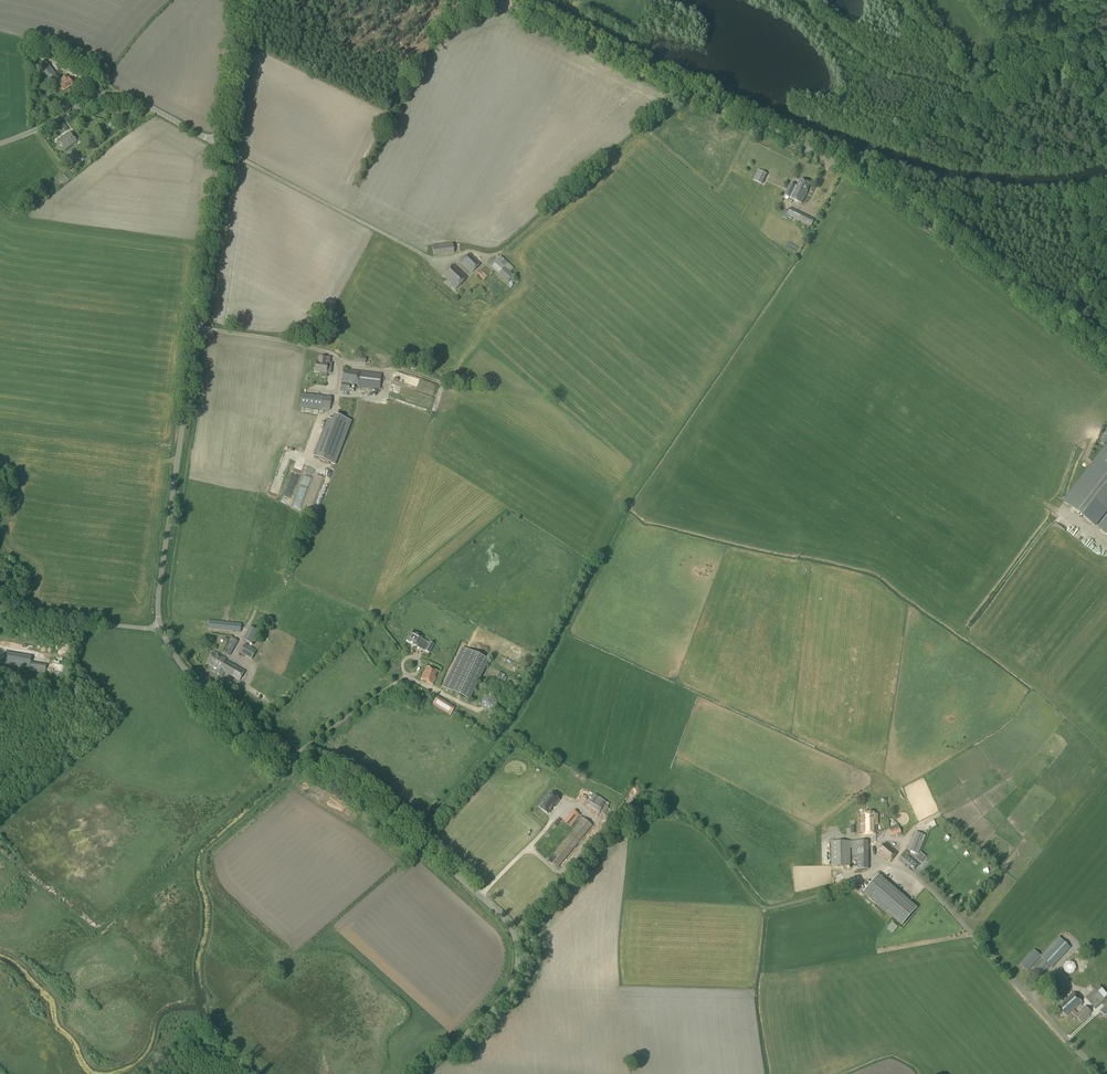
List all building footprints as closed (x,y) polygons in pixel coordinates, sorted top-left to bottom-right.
[(50,81),(56,75),(48,65),(41,70),(50,81)] [(65,91),(73,85),(68,78),(66,75),(61,79),(62,79),(58,82),(60,84),(60,85),(65,91)] [(109,124),(105,126),(108,134),(113,132),(109,124)] [(65,151),(77,141),(70,132),(57,141),(65,151)] [(72,163),(79,157),(74,149),(66,155),(72,163)] [(759,169),(755,180),(764,183),(768,173),(759,169)] [(806,192),(810,185),(800,180),(796,187),(791,184),(785,196),(801,204),(807,192),(806,192)] [(799,221),(802,214),(790,208),(787,215),(799,221)] [(472,273),(480,264),(470,254),(461,263),(472,273)] [(495,258),(489,264),(508,282),(514,275),(495,258)] [(455,290),(467,278),(453,265),(442,276),(451,284),(449,285),(455,290)] [(483,281),(488,276),(481,270),(477,274),(483,281)] [(501,306),(509,300),(505,296),(498,301),(501,306)] [(325,363),(326,358),(319,357),(318,363),(315,362),(314,372),(326,373),(327,364),(325,363)] [(380,390),(382,374),(343,369),(340,391),(349,393),(349,389),(351,390),(351,386),(380,390)] [(300,407),(304,407),(330,410),(331,398),(301,394),(300,401),(300,407)] [(335,415),(332,421),(318,459),(319,459),(334,465),(351,421),(335,415)] [(1106,511),(1106,448),(1105,446),(1062,501),(1080,515),(1095,526),(1106,511)] [(284,499),(291,502),(306,463),(299,460),(284,499)] [(317,482),(324,485),(328,473),(321,471),(317,482)] [(1098,528),(1106,535),(1106,516),(1098,528)] [(240,633),(241,624),(208,621),(207,629),(240,633)] [(254,644),(260,632),(249,627),(244,639),(254,644)] [(428,643),(421,639),(422,638),(411,632),(406,641),(417,647),(417,646),(425,650),(424,651),(429,653),(434,645),(429,642),(428,643)] [(229,656),(238,642),(232,638),(223,652),(229,656)] [(251,660),(256,651),(244,644),(239,653),(251,660)] [(469,700),(488,660),(462,648),(443,688),(469,700)] [(239,681),(245,671),(225,660),(226,659),(213,652),(206,664),(217,670),(215,673),(222,677),(224,673),(239,681)] [(433,685),(438,673),(426,667),(421,679),(433,685)] [(505,675),(500,672),(496,679),(501,682),(504,676),(505,675)] [(436,706),(441,699),(437,697),(433,704),(436,706)] [(449,715),(454,707),(451,705),(446,713),(449,715)] [(560,800),(551,793),(546,799),(545,799),(542,803),(545,805),(542,809),(547,813),(555,804),(556,804),(560,800)] [(589,804),(600,814),(609,805),(598,794),(589,804)] [(570,827),(580,815),(574,810),(564,822),(570,827)] [(877,821),(877,814),(861,814),(861,819),(862,819),(862,835),(877,835),(877,821)] [(557,868),(592,825),(583,818),(549,861),(557,868)] [(928,824),(931,828),(937,824),(934,820),(928,824)] [(902,835),(898,825),(889,828),(892,836),(897,834),(898,837),(902,835)] [(918,854),(926,836),(915,832),(908,850),(918,854)] [(868,841),(831,841),(832,867),(850,866),(850,848),(852,848),(852,855),(858,855),(858,847),(868,846),(868,841)] [(889,861),(897,852),(886,842),(878,852),(889,861)] [(913,870),(918,864),(908,856),(910,853),(906,850),(899,859),(913,870)] [(920,852),(915,858),(920,862),(925,856),(920,852)] [(956,869),(960,873),(964,869),(960,865),(956,869)] [(902,925),(917,908),(878,875),(863,892),(902,925)] [(1052,967),(1070,947),(1059,937),(1041,956),(1034,949),(1020,964),(1027,971),(1041,956),(1045,960),(1032,974),(1037,979),(1050,965),(1052,967)] [(1090,957),(1081,964),(1086,970),(1095,963),(1090,957)] [(1066,999),(1060,992),(1067,986),(1060,978),(1050,987),(1060,999),(1062,998),(1064,1001),(1058,1007),(1066,1016),(1071,1012),(1080,1022),(1091,1013),(1085,1007),(1077,1014),(1074,1009),(1082,1003),(1073,993),(1066,999)] [(1104,999),(1104,998),(1106,995),(1106,994),(1099,986),(1085,998),(1095,1008),(1104,999)]
